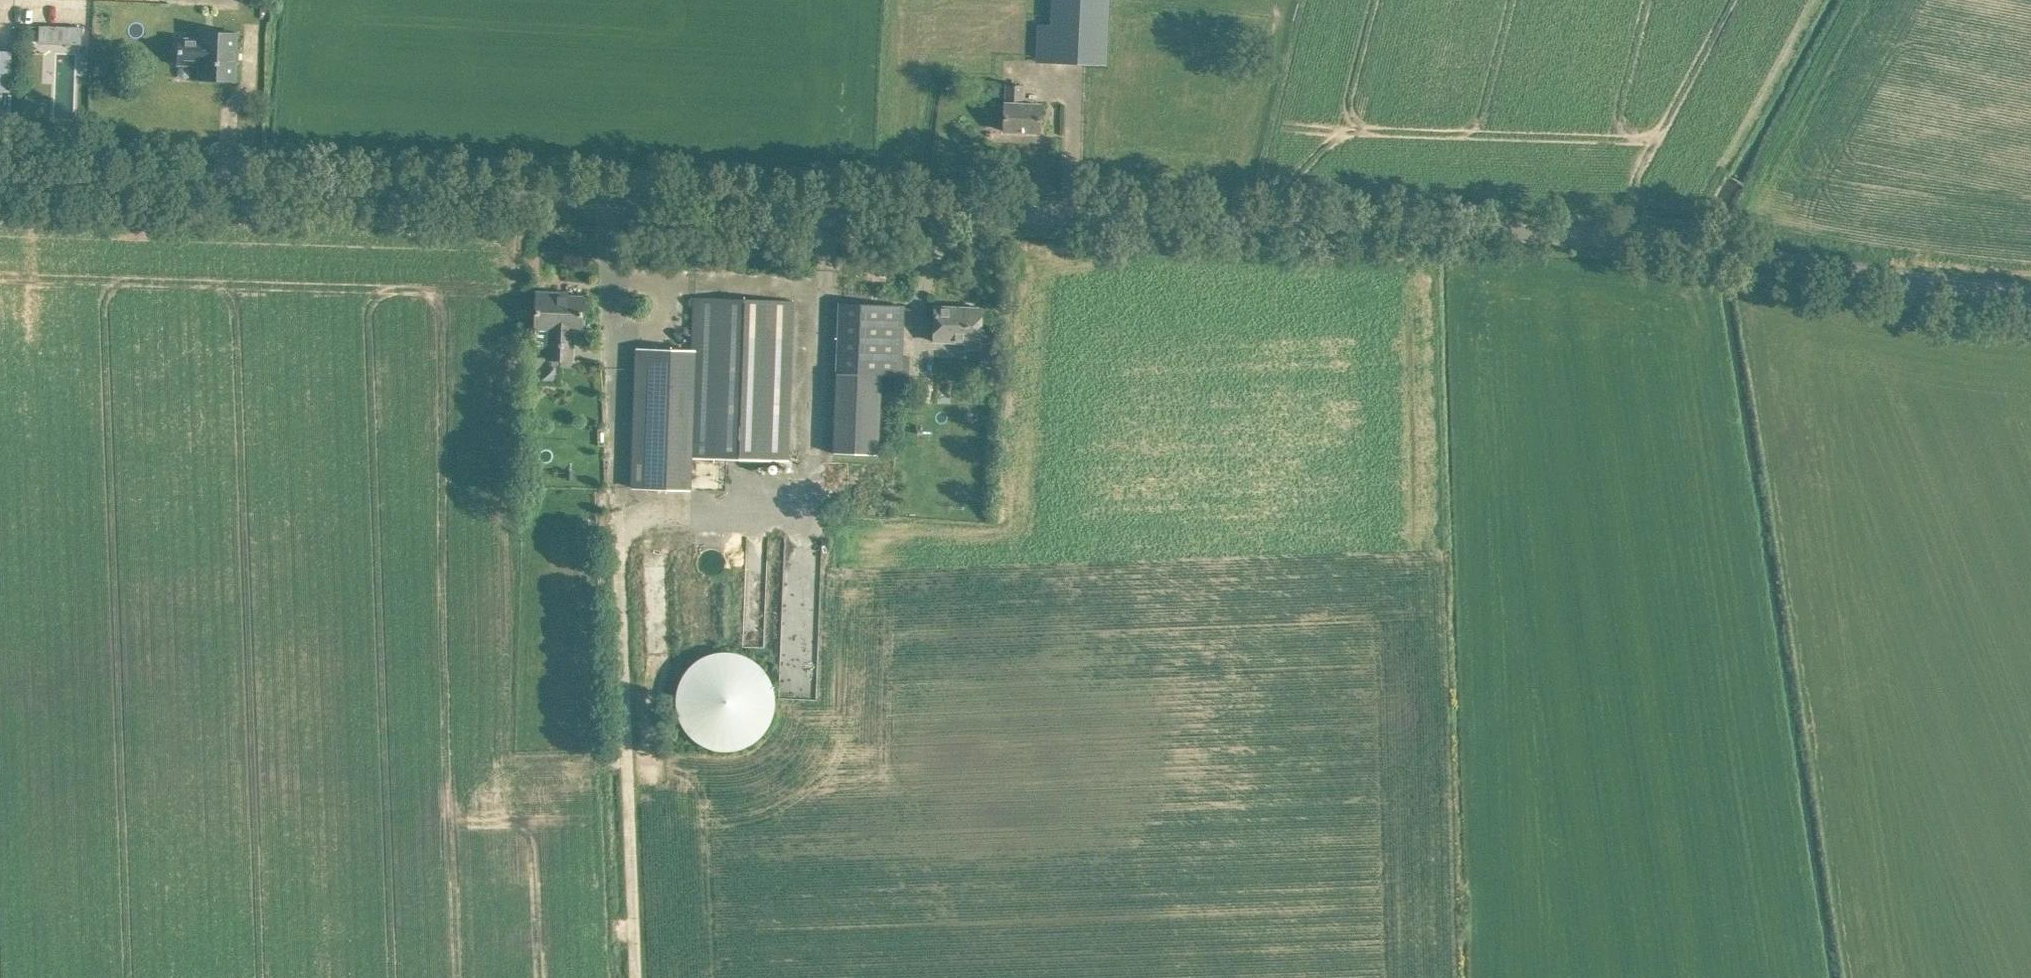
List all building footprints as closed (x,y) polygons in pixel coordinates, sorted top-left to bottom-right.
[(1102,64),(1105,0),(1054,0),(1052,61),(1102,64)] [(81,28),(40,26),(40,42),(81,43),(81,28)] [(218,33),(202,32),(202,40),(196,40),(179,39),(179,63),(201,64),(200,79),(234,80),(236,33),(218,33)] [(1004,131),(1040,132),(1041,105),(1022,104),(1023,85),(1006,84),(1004,131)] [(537,292),(536,312),(535,328),(548,328),(547,358),(572,359),(573,329),(581,329),(583,297),(555,296),(555,293),(537,292)] [(793,321),(794,301),(692,297),(690,352),(682,351),(682,357),(664,357),(664,368),(638,367),(634,487),(687,489),(688,459),(732,460),(785,463),(793,321)] [(901,375),(903,326),(903,306),(839,303),(838,323),(836,373),(881,374),(901,375)] [(980,348),(980,328),(981,308),(935,307),(934,327),(934,340),(964,341),(964,348),(980,348)] [(881,374),(836,373),(833,454),(878,456),(881,374)] [(772,684),(763,670),(750,660),(734,654),(717,654),(701,659),(688,669),(679,683),(674,699),(676,716),(682,731),(693,744),(708,752),(724,754),(741,752),(755,744),(767,732),(774,717),(775,701),(772,684)]
